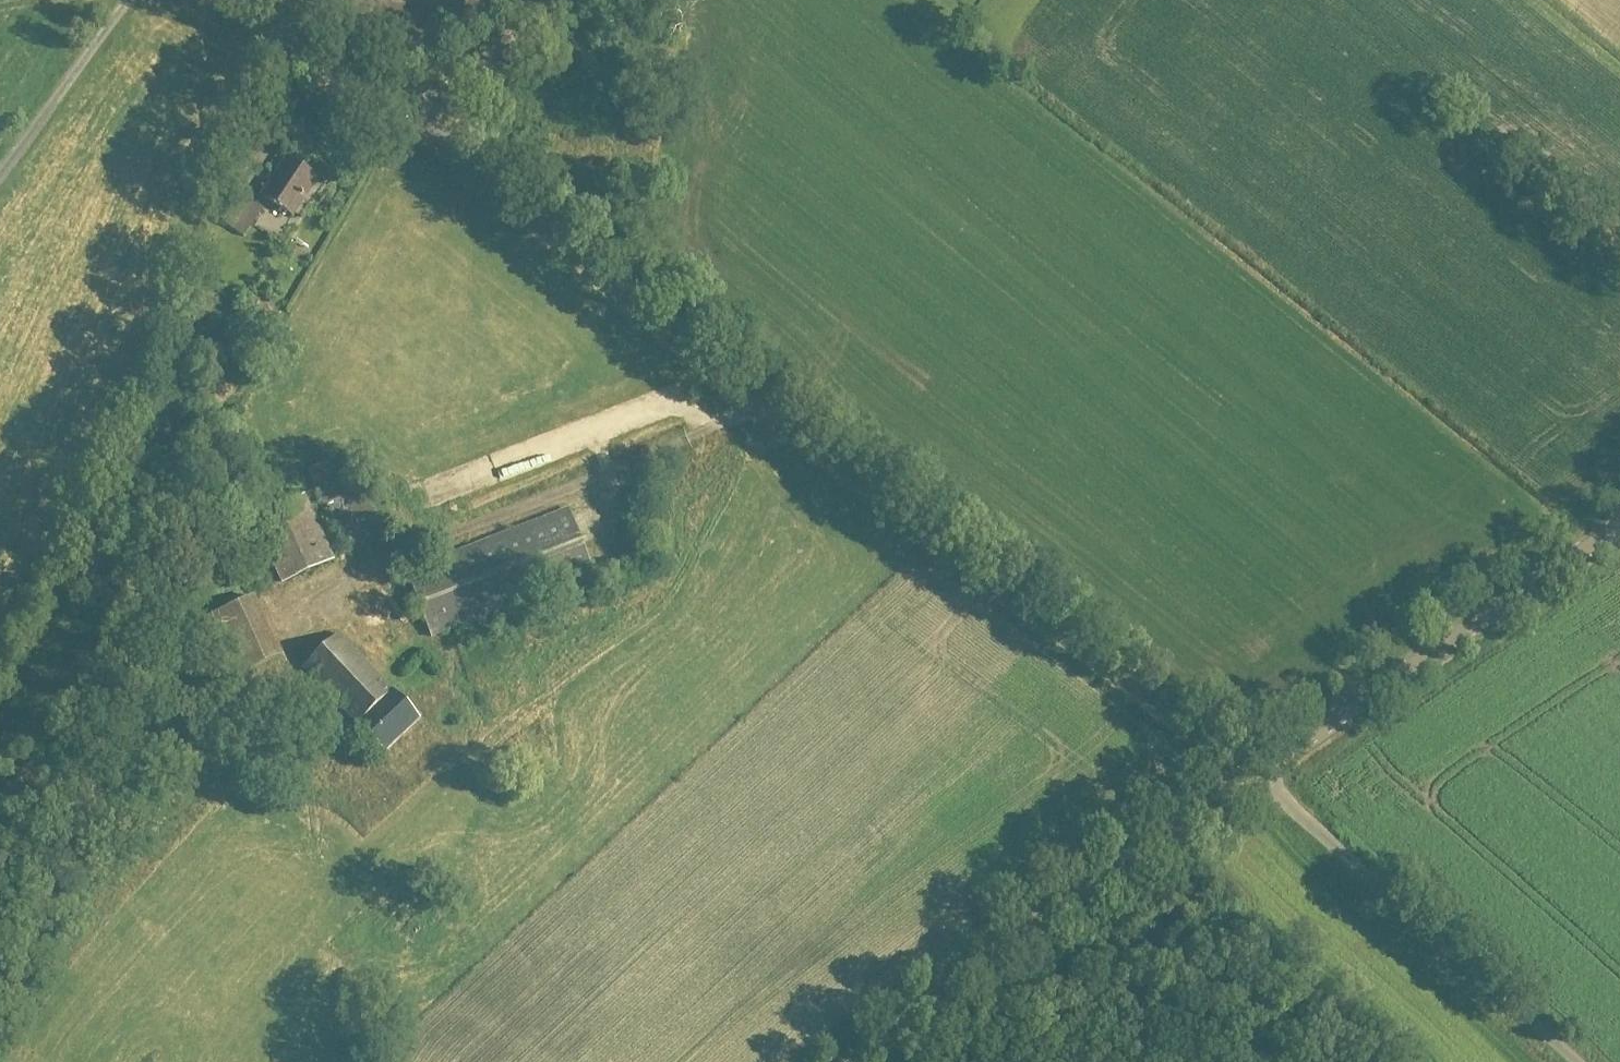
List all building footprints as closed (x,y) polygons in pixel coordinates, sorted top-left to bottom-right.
[(290,220),(315,182),(286,162),(261,200),(290,220)] [(229,233),(249,204),(228,189),(208,218),(229,233)] [(340,635),(311,659),(365,721),(393,697),(354,653),(355,652),(340,635)] [(386,756),(425,727),(403,697),(364,727),(386,756)]
